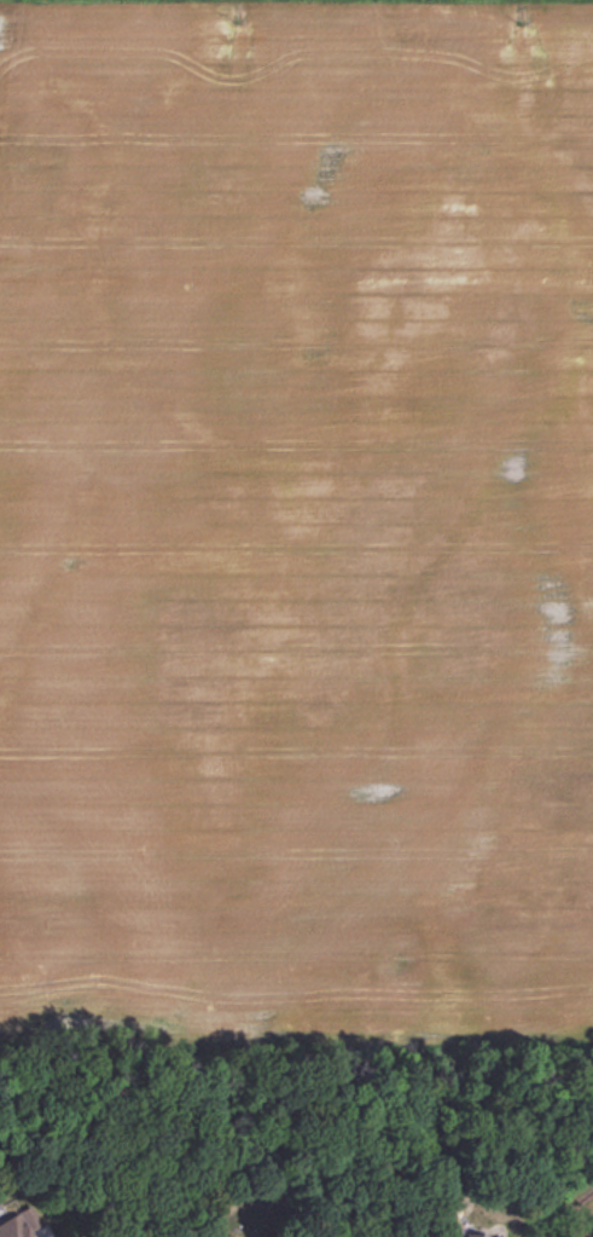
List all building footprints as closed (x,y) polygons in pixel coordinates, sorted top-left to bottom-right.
[(26,1230),(38,1225),(30,1207),(0,1219),(0,1236),(29,1236),(26,1230)]
